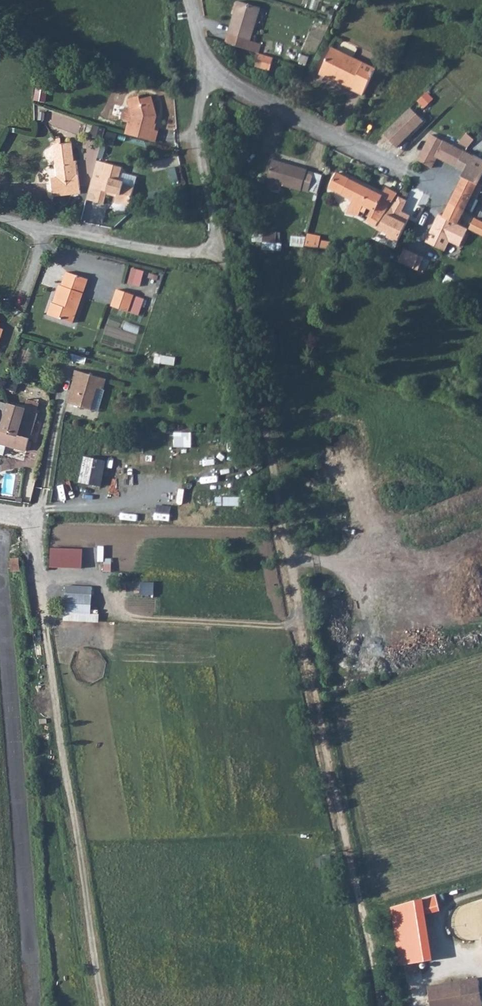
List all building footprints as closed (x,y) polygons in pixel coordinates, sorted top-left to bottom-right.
[(237,3),(226,35),(224,43),(234,46),(257,53),(260,44),(250,41),(260,10),(237,3)] [(270,55),(274,41),(267,39),(263,52),(270,55)] [(320,73),(318,78),(346,91),(361,97),(374,71),(330,51),(320,73)] [(272,58),(257,53),(252,67),(267,72),(272,58)] [(419,101),(426,107),(435,97),(427,91),(419,101)] [(130,122),(127,135),(157,143),(160,131),(155,130),(158,116),(152,97),(140,100),(140,97),(130,98),(132,107),(135,116),(132,123),(130,122)] [(45,106),(33,101),(33,122),(44,122),(45,118),(45,106)] [(122,118),(124,121),(130,122),(132,123),(135,116),(132,107),(127,108),(124,111),(122,118)] [(393,125),(383,136),(404,151),(412,143),(415,145),(419,140),(395,123),(393,125)] [(459,142),(467,149),(478,135),(476,133),(474,133),(471,133),(469,136),(467,134),(459,142)] [(430,135),(418,160),(433,167),(438,157),(440,153),(443,154),(449,144),(430,135)] [(50,181),(52,200),(79,197),(75,165),(73,165),(71,146),(62,147),(61,143),(54,143),(54,148),(52,148),(56,181),(50,181)] [(443,154),(442,158),(457,167),(464,152),(449,144),(443,154)] [(457,167),(466,171),(457,190),(471,197),(472,195),(478,183),(481,176),(481,161),(464,152),(457,167)] [(272,159),(266,178),(272,180),(300,189),(301,188),(308,190),(314,173),(307,170),(308,168),(287,161),(286,163),(272,159)] [(96,165),(85,203),(89,204),(92,204),(97,183),(100,184),(105,166),(96,165)] [(97,183),(92,204),(100,207),(102,205),(104,195),(114,198),(113,205),(126,209),(132,188),(123,186),(124,183),(117,181),(119,170),(105,166),(100,184),(97,183)] [(354,200),(348,214),(359,218),(362,211),(364,206),(372,190),(337,173),(330,187),(354,200)] [(477,197),(481,187),(481,185),(478,183),(472,195),(477,197)] [(372,190),(364,206),(372,210),(369,217),(373,220),(371,224),(376,227),(390,205),(393,203),(397,195),(397,193),(387,188),(383,196),(372,190)] [(402,190),(399,196),(405,199),(408,193),(402,190)] [(457,190),(444,217),(445,219),(458,224),(465,210),(471,197),(457,190)] [(405,199),(399,196),(381,228),(390,233),(388,236),(394,239),(395,236),(397,237),(409,216),(402,212),(408,200),(405,199)] [(444,217),(440,215),(426,243),(445,252),(449,242),(460,246),(469,230),(458,224),(445,219),(444,217)] [(469,230),(481,235),(481,222),(474,218),(469,230)] [(263,248),(283,250),(284,243),(277,242),(278,231),(265,230),(263,248)] [(321,236),(308,233),(306,245),(331,250),(333,242),(320,240),(321,236)] [(305,245),(306,236),(293,235),(292,244),(305,245)] [(403,253),(399,262),(418,271),(424,258),(408,250),(406,255),(403,253)] [(141,286),(146,270),(133,266),(128,282),(141,286)] [(52,303),(48,315),(54,317),(74,324),(88,281),(76,277),(74,282),(65,279),(56,305),(52,303)] [(117,290),(112,307),(129,312),(134,296),(117,290)] [(102,396),(105,385),(75,375),(72,385),(73,385),(66,406),(68,409),(89,416),(96,394),(102,396)] [(25,401),(23,410),(33,413),(36,404),(25,401)] [(8,406),(0,404),(0,432),(8,406)] [(2,456),(4,447),(25,452),(36,416),(33,413),(23,410),(8,406),(0,432),(0,455),(2,456)] [(78,484),(98,490),(104,464),(84,459),(78,484)] [(89,568),(89,556),(52,555),(51,568),(89,568)] [(67,584),(65,619),(100,621),(101,609),(93,608),(94,585),(67,584)] [(405,948),(408,963),(434,959),(424,913),(438,910),(436,896),(391,906),(399,948),(405,948)] [(428,984),(432,1005),(474,1005),(481,1005),(481,1000),(478,976),(428,984)]
